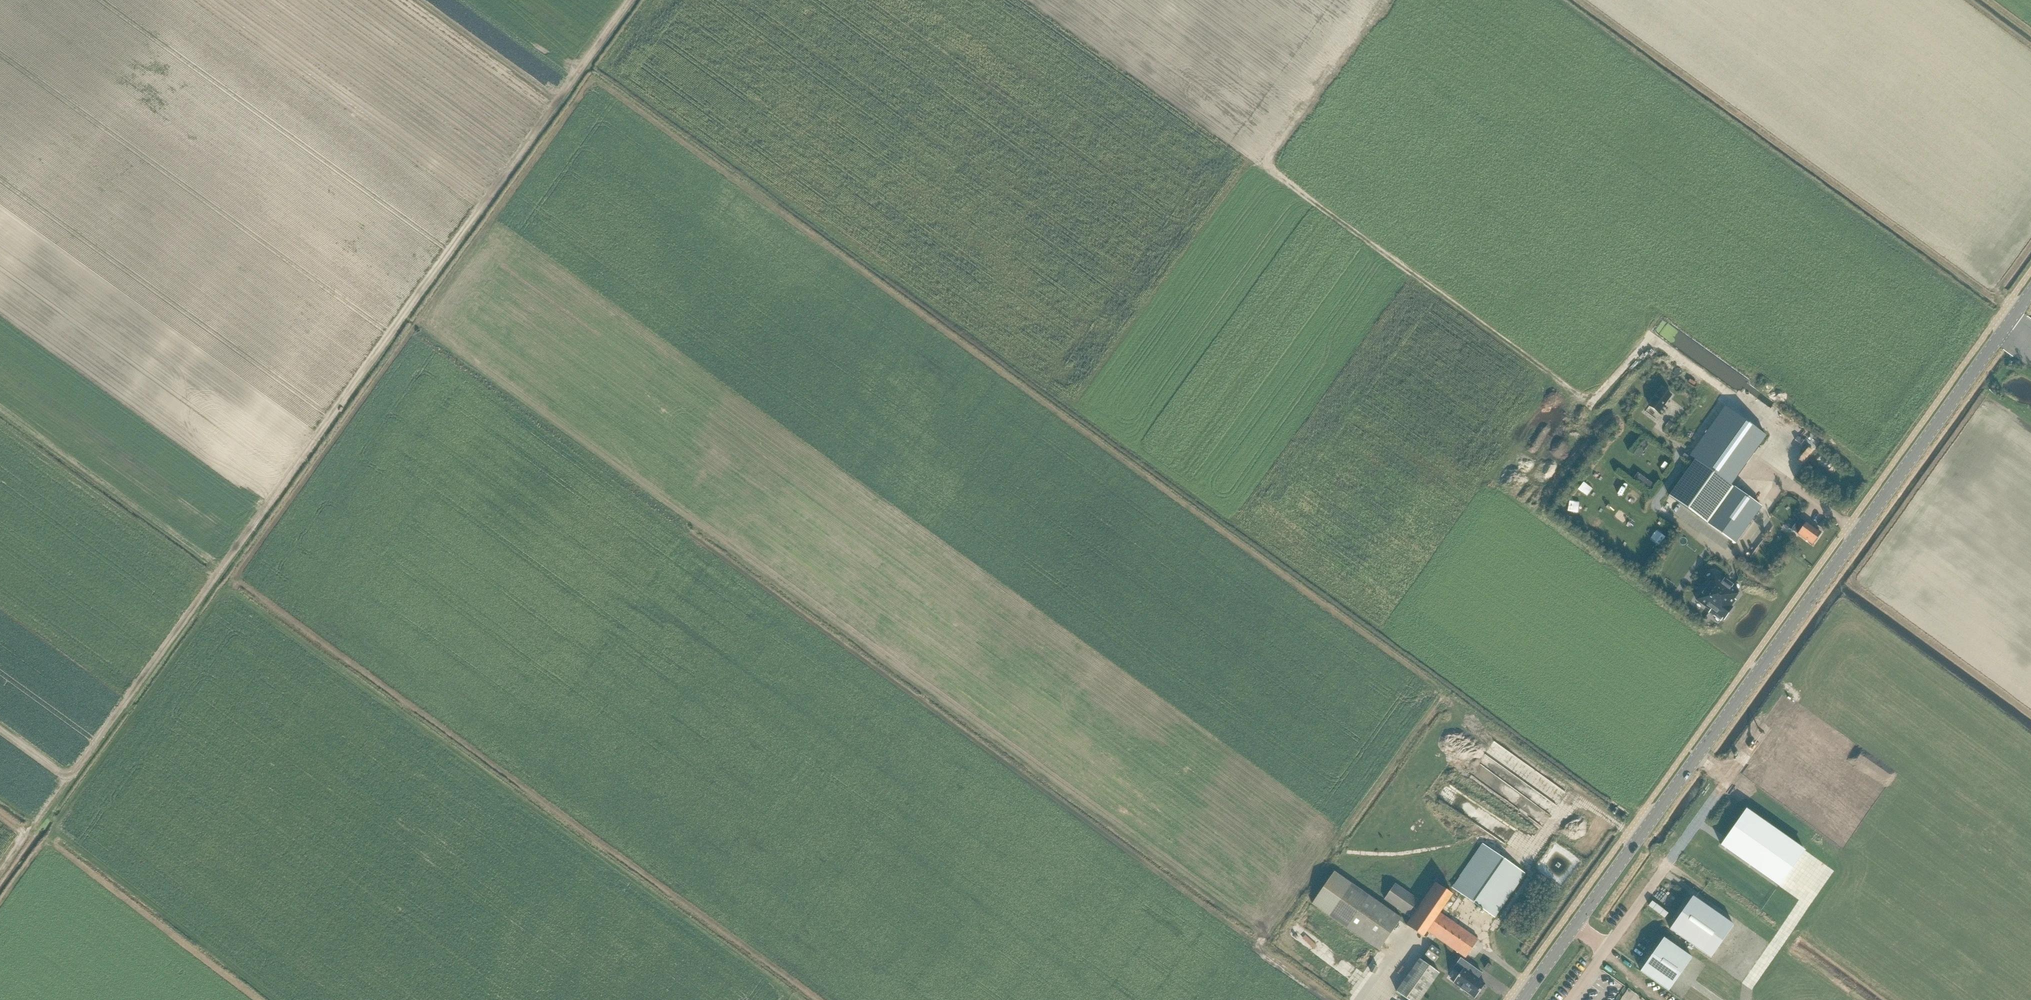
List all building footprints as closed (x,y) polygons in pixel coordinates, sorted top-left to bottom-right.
[(1659,393),(1658,393),(1652,401),(1652,402),(1649,406),(1660,414),(1666,407),(1664,406),(1671,396),(1662,389),(1659,393)] [(1694,460),(1669,496),(1735,544),(1761,507),(1731,485),(1766,436),(1725,407),(1689,456),(1694,460)] [(1820,534),(1800,519),(1792,530),(1812,545),(1820,534)] [(1715,576),(1697,601),(1711,612),(1709,614),(1714,617),(1716,615),(1724,621),(1733,609),(1731,608),(1736,601),(1735,600),(1739,594),(1732,589),(1734,586),(1725,580),(1723,582),(1715,576)] [(1746,809),(1721,845),(1778,886),(1804,850),(1746,809)] [(1482,844),(1452,888),(1494,918),(1525,874),(1482,844)] [(1402,919),(1352,883),(1335,871),(1313,903),(1330,915),(1379,950),(1402,919)] [(1396,883),(1385,899),(1412,918),(1407,926),(1424,938),(1428,931),(1466,958),(1478,940),(1440,913),(1453,895),(1437,883),(1423,903),(1396,883)] [(1670,930),(1710,958),(1733,925),(1693,897),(1670,930)] [(1641,972),(1669,991),(1692,958),(1664,938),(1641,972)] [(1432,945),(1424,955),(1435,963),(1442,952),(1432,945)] [(1485,984),(1478,979),(1477,977),(1475,976),(1478,972),(1481,974),(1482,973),(1461,958),(1453,969),(1459,974),(1453,983),(1475,998),(1485,984)] [(1397,992),(1408,999),(1421,999),(1440,973),(1421,959),(1397,992)]
